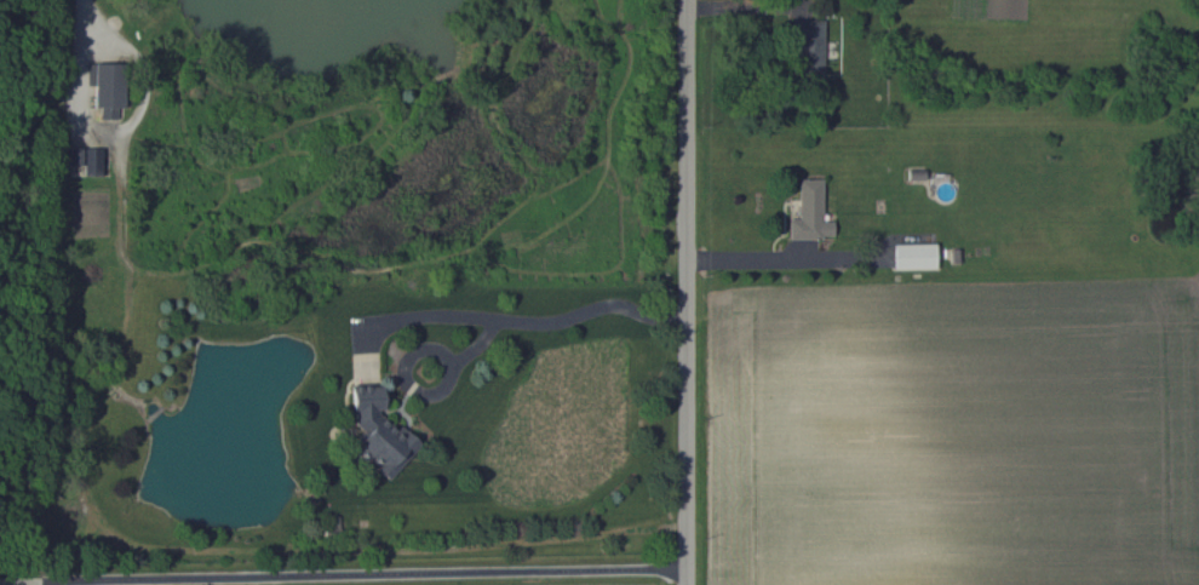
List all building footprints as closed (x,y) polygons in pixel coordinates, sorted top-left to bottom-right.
[(820,19),(790,20),(792,76),(822,75),(820,19)] [(91,107),(98,107),(98,119),(114,119),(114,107),(123,107),(123,86),(100,86),(99,75),(87,75),(87,84),(90,84),(91,107)] [(99,148),(67,148),(68,165),(82,165),(82,176),(99,176),(99,148)] [(819,220),(819,179),(796,179),(796,218),(787,218),(787,238),(830,238),(830,220),(819,220)] [(890,244),(891,269),(934,269),(934,243),(890,244)] [(415,442),(394,426),(391,430),(372,414),(379,405),(378,391),(373,387),(348,387),(342,395),(342,407),(352,414),(352,421),(360,428),(346,446),(346,457),(352,461),(368,461),(373,465),(373,472),(385,481),(415,442)]
